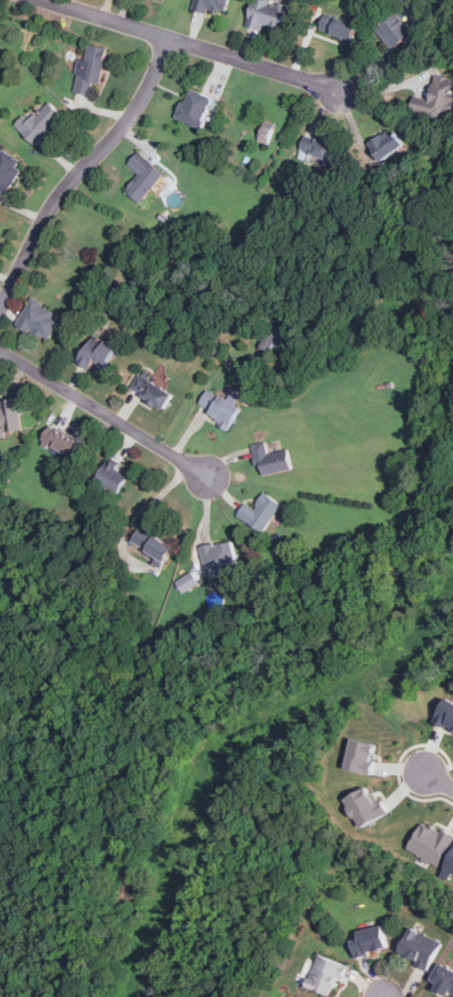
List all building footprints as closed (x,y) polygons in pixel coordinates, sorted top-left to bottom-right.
[(224,16),(229,0),(196,0),(194,7),(224,16)] [(282,30),(289,4),(272,0),(253,0),(247,27),(263,30),(264,26),(282,30)] [(415,34),(399,12),(378,28),(393,49),(415,34)] [(320,32),(355,39),(358,21),(324,14),(320,32)] [(100,85),(108,48),(88,44),(78,93),(91,96),(93,83),(100,85)] [(412,111),(450,120),(452,104),(452,79),(437,75),(431,99),(415,95),(412,111)] [(178,119),(206,129),(217,99),(189,89),(178,119)] [(65,117),(49,101),(30,120),(24,115),(15,123),(37,145),(65,117)] [(369,142),(380,160),(405,146),(394,127),(369,142)] [(337,142),(306,135),(302,153),(332,160),(337,142)] [(2,147),(0,150),(0,190),(5,193),(25,163),(2,147)] [(140,173),(127,189),(141,201),(165,172),(139,150),(128,163),(140,173)] [(18,323),(48,341),(63,315),(33,297),(18,323)] [(79,358),(102,372),(118,347),(94,332),(79,358)] [(164,409),(175,392),(143,370),(131,387),(164,409)] [(230,425),(242,406),(218,390),(212,400),(206,397),(201,406),(230,425)] [(22,432),(19,398),(2,399),(3,408),(0,408),(0,434),(22,432)] [(82,441),(50,425),(42,441),(74,457),(82,441)] [(293,468),(289,449),(269,452),(267,442),(255,444),(261,474),(293,468)] [(116,495),(133,471),(111,456),(94,480),(116,495)] [(265,532),(282,502),(265,492),(255,507),(246,502),(237,516),(265,532)] [(162,567),(174,545),(139,526),(131,541),(159,556),(155,563),(162,567)] [(240,568),(233,539),(202,547),(208,575),(240,568)] [(177,580),(182,592),(200,583),(194,571),(177,580)] [(448,697),(436,720),(452,729),(452,700),(448,697)] [(378,743),(353,737),(346,768),(372,773),(375,761),(374,760),(378,743)] [(345,796),(357,826),(385,815),(373,785),(345,796)] [(452,842),(452,833),(443,827),(440,831),(423,821),(407,848),(439,866),(452,842)] [(356,954),(388,949),(385,925),(353,929),(356,954)] [(399,955),(431,967),(441,940),(410,927),(399,955)] [(306,985),(334,996),(346,965),(319,954),(306,985)] [(440,963),(430,985),(452,995),(452,968),(440,963)]
